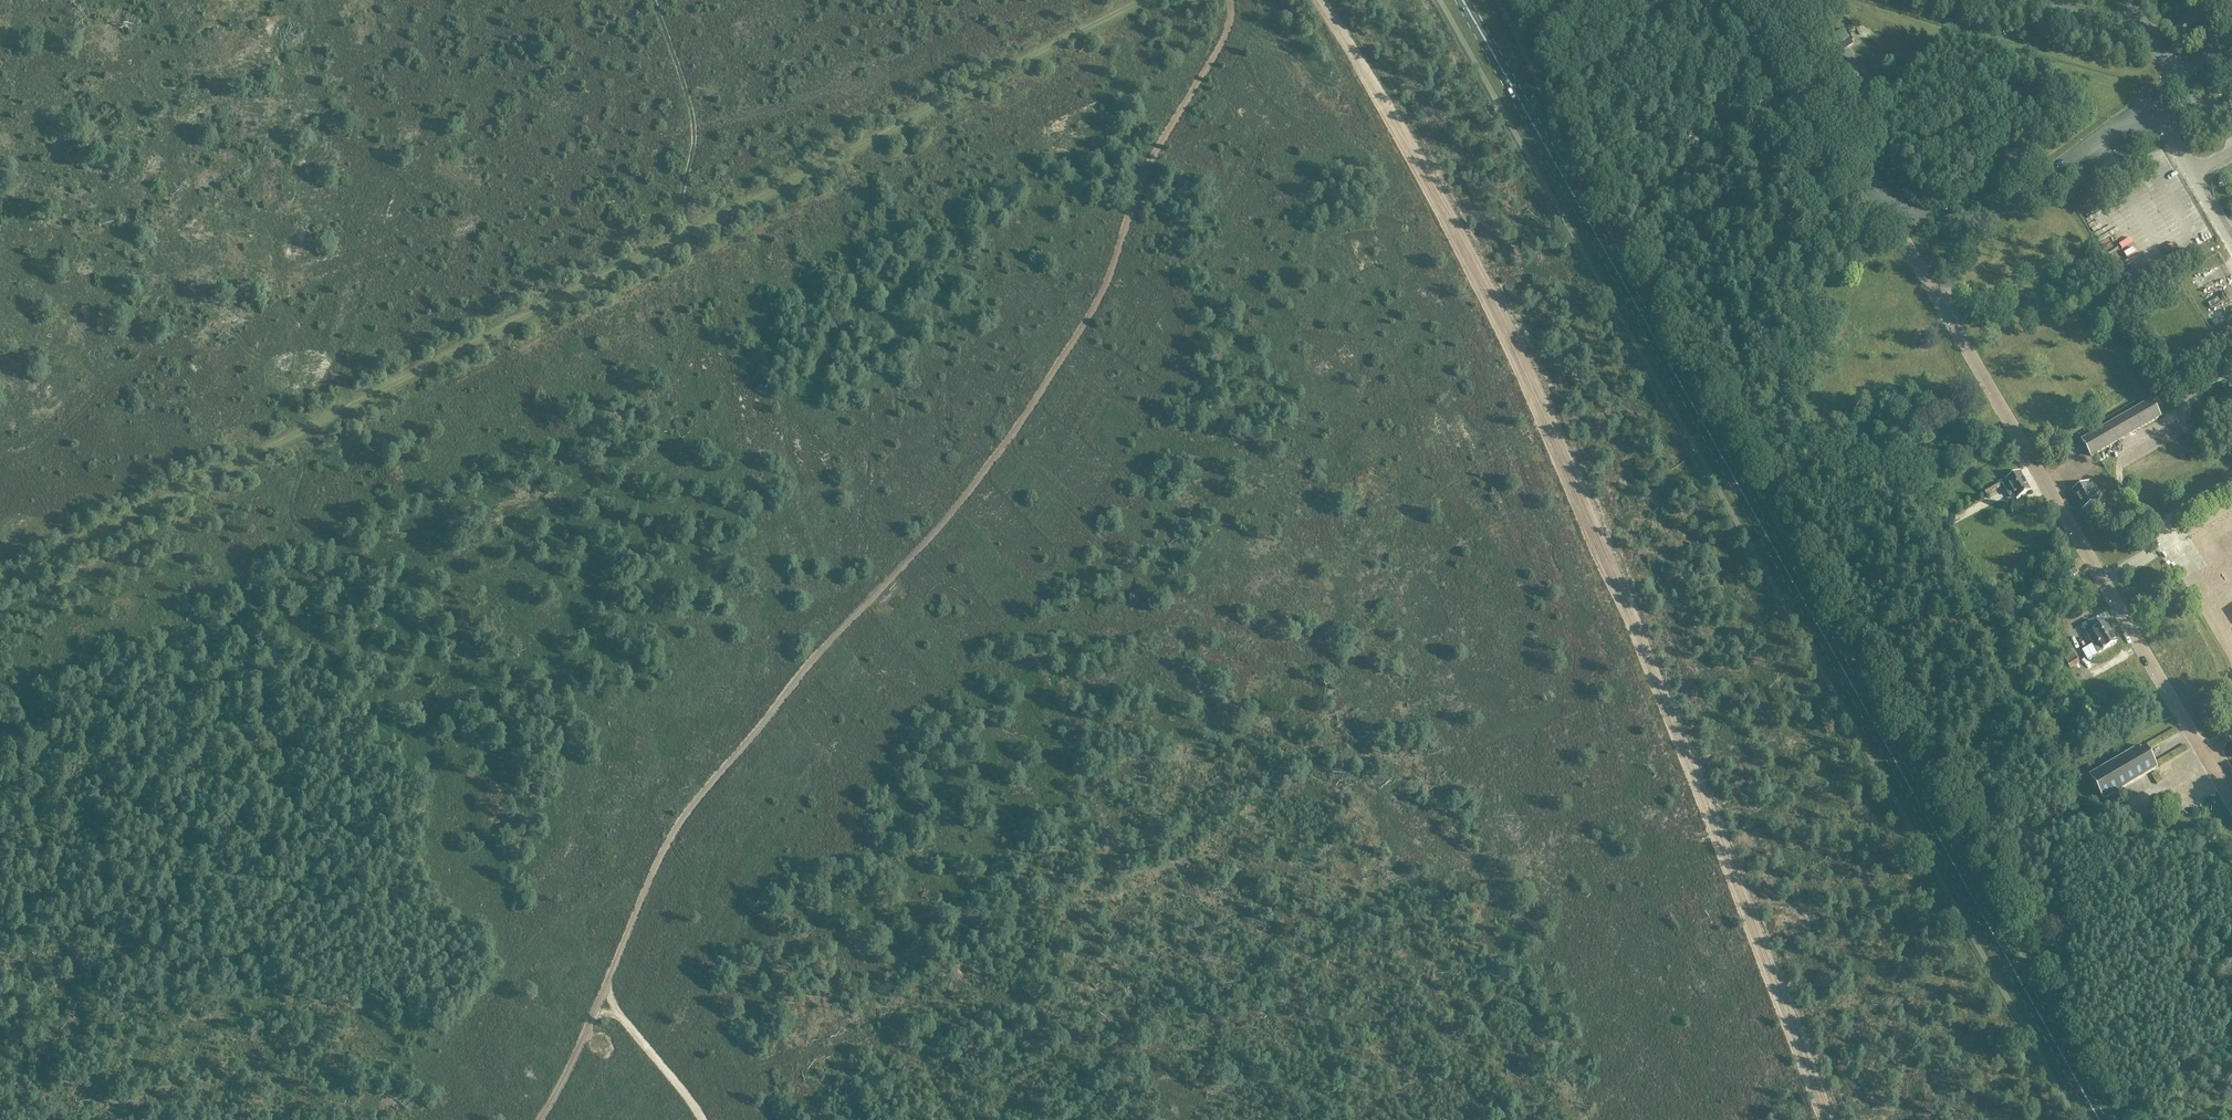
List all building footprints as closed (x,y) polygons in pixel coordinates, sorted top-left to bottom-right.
[(2219,14),(2209,1),(2172,30),(2183,42),(2219,14)] [(1834,35),(1843,50),(1853,44),(1844,29),(1834,35)] [(2150,402),(2083,441),(2082,441),(2091,456),(2159,417),(2150,402)] [(2019,473),(2003,482),(2002,483),(2009,496),(2014,494),(2017,499),(2030,491),(2019,473)] [(2000,487),(1997,482),(1983,490),(1984,490),(1982,491),(1984,496),(1986,495),(1987,495),(1994,491),(1993,490),(2000,487)] [(2073,491),(2083,508),(2098,499),(2094,492),(2095,492),(2090,482),(2073,491)] [(1944,530),(1938,534),(1945,546),(1951,542),(1944,530)] [(2062,573),(2066,579),(2077,573),(2073,566),(2062,573)] [(2007,611),(2001,615),(2003,620),(2010,616),(2007,611)] [(2105,623),(2098,627),(2087,633),(2098,653),(2116,642),(2105,623)] [(2073,667),(2079,663),(2073,653),(2061,660),(2066,667),(2071,664),(2073,667)] [(2145,755),(2147,754),(2142,747),(2090,777),(2103,799),(2155,769),(2151,761),(2150,762),(2145,755)]
